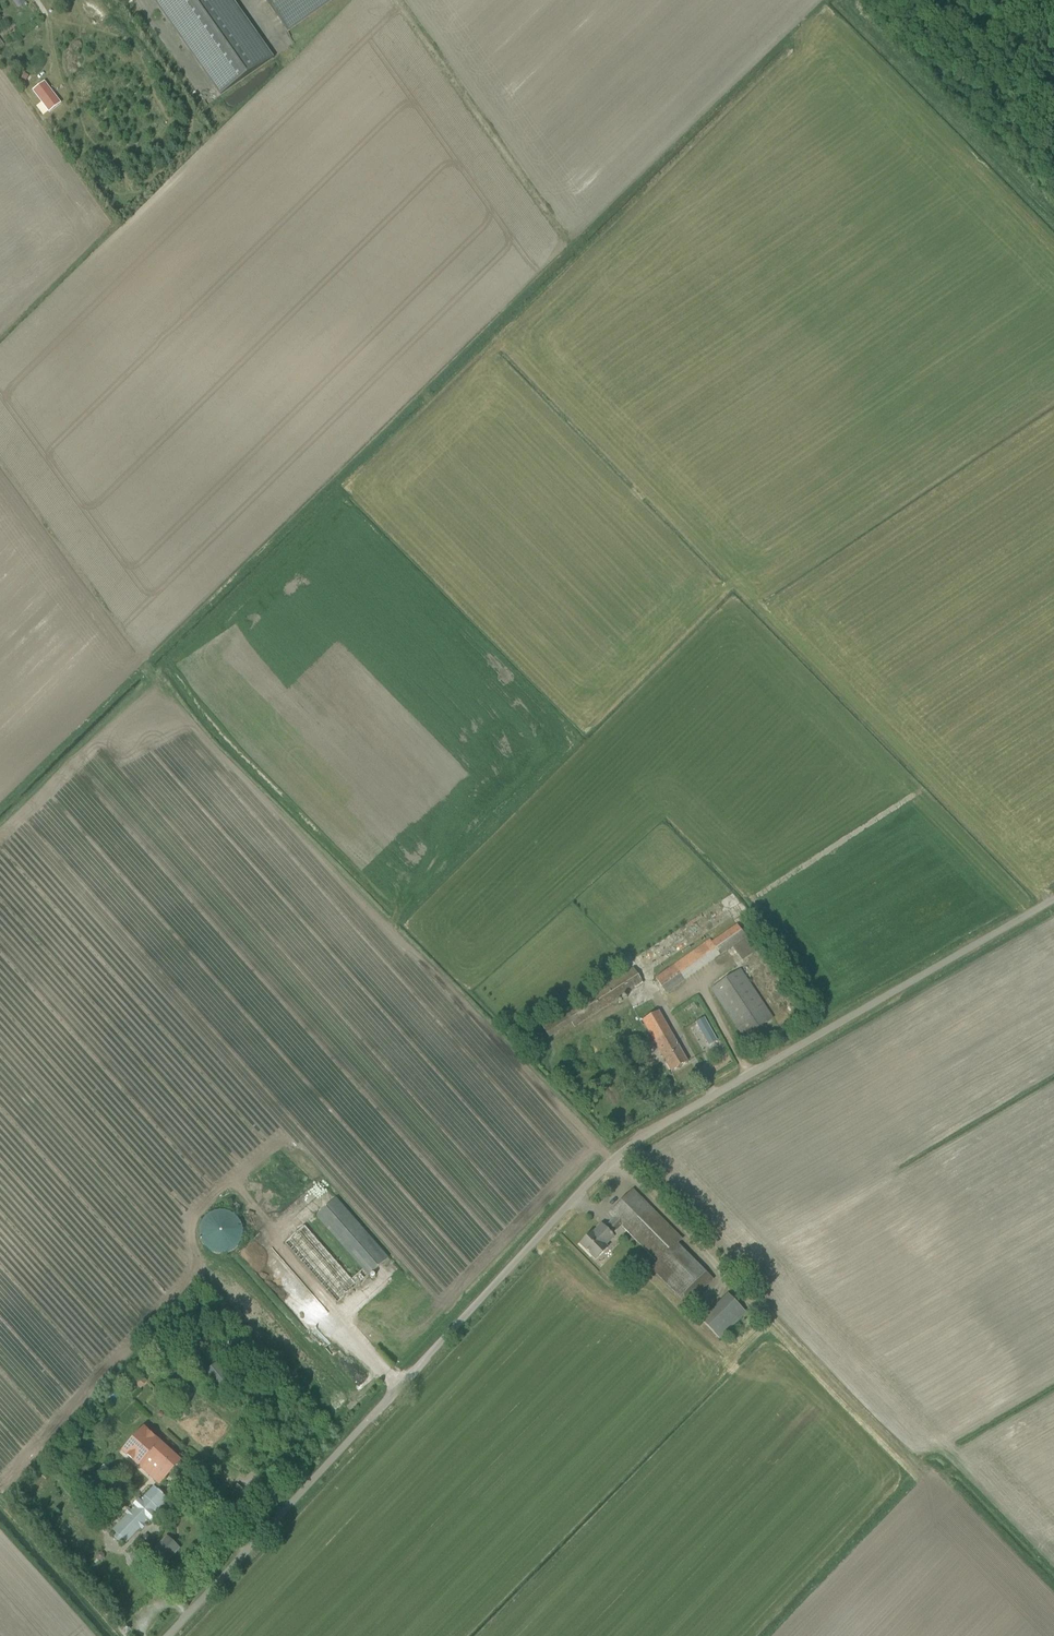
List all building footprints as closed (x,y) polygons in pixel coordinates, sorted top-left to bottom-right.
[(234,0),(152,0),(219,97),(274,58),(234,0)] [(289,33),(335,0),(265,0),(289,33)] [(60,103),(45,83),(34,91),(49,111),(60,103)] [(130,191),(127,186),(114,195),(117,200),(130,191)] [(721,956),(747,938),(737,924),(711,942),(721,956)] [(686,980),(675,964),(655,978),(657,981),(653,984),(657,991),(662,988),(667,994),(686,980)] [(575,1027),(643,984),(633,968),(565,1012),(572,1024),(575,1027)] [(744,1038),(773,1018),(740,969),(711,989),(744,1038)] [(659,1011),(643,1020),(666,1063),(672,1072),(688,1062),(682,1054),(659,1011)] [(681,1239),(641,1197),(633,1189),(610,1213),(614,1218),(604,1228),(602,1225),(596,1231),(597,1232),(595,1235),(592,1233),(581,1244),(596,1260),(608,1248),(605,1245),(613,1237),(612,1235),(621,1226),(657,1262),(650,1269),(686,1305),(712,1280),(676,1244),(681,1239)] [(306,1225),(286,1243),(338,1303),(388,1258),(336,1198),(316,1215),(363,1270),(352,1279),(306,1225)] [(243,1241),(244,1237),(243,1234),(243,1230),(241,1226),(238,1222),(235,1220),(232,1218),(228,1216),(223,1215),(220,1215),(216,1216),(212,1218),(207,1221),(204,1225),(202,1229),(201,1233),(201,1237),(201,1241),(202,1245),(204,1248),(207,1252),(210,1254),(213,1257),(217,1258),(221,1258),(225,1258),(229,1257),(233,1256),(236,1253),(240,1250),(242,1246),(243,1241)] [(725,1337),(749,1314),(732,1297),(709,1320),(725,1337)] [(159,1337),(151,1344),(158,1352),(166,1345),(159,1337)] [(139,1376),(134,1382),(141,1389),(147,1383),(139,1376)] [(138,1465),(152,1477),(160,1484),(181,1461),(143,1427),(122,1450),(138,1465)] [(64,1448),(62,1456),(71,1458),(73,1451),(64,1448)] [(82,1475),(89,1468),(82,1460),(74,1468),(82,1475)] [(136,1506),(113,1530),(126,1542),(149,1518),(151,1521),(157,1515),(154,1513),(167,1499),(154,1486),(141,1500),(139,1498),(134,1504),(136,1506)] [(145,1536),(141,1541),(147,1546),(153,1540),(148,1536),(145,1536)] [(167,1537),(153,1552),(165,1564),(179,1549),(167,1537)] [(132,1554),(130,1556),(130,1559),(134,1563),(137,1563),(139,1561),(139,1558),(135,1554),(132,1554)] [(178,1568),(172,1574),(180,1581),(186,1576),(178,1568)]
